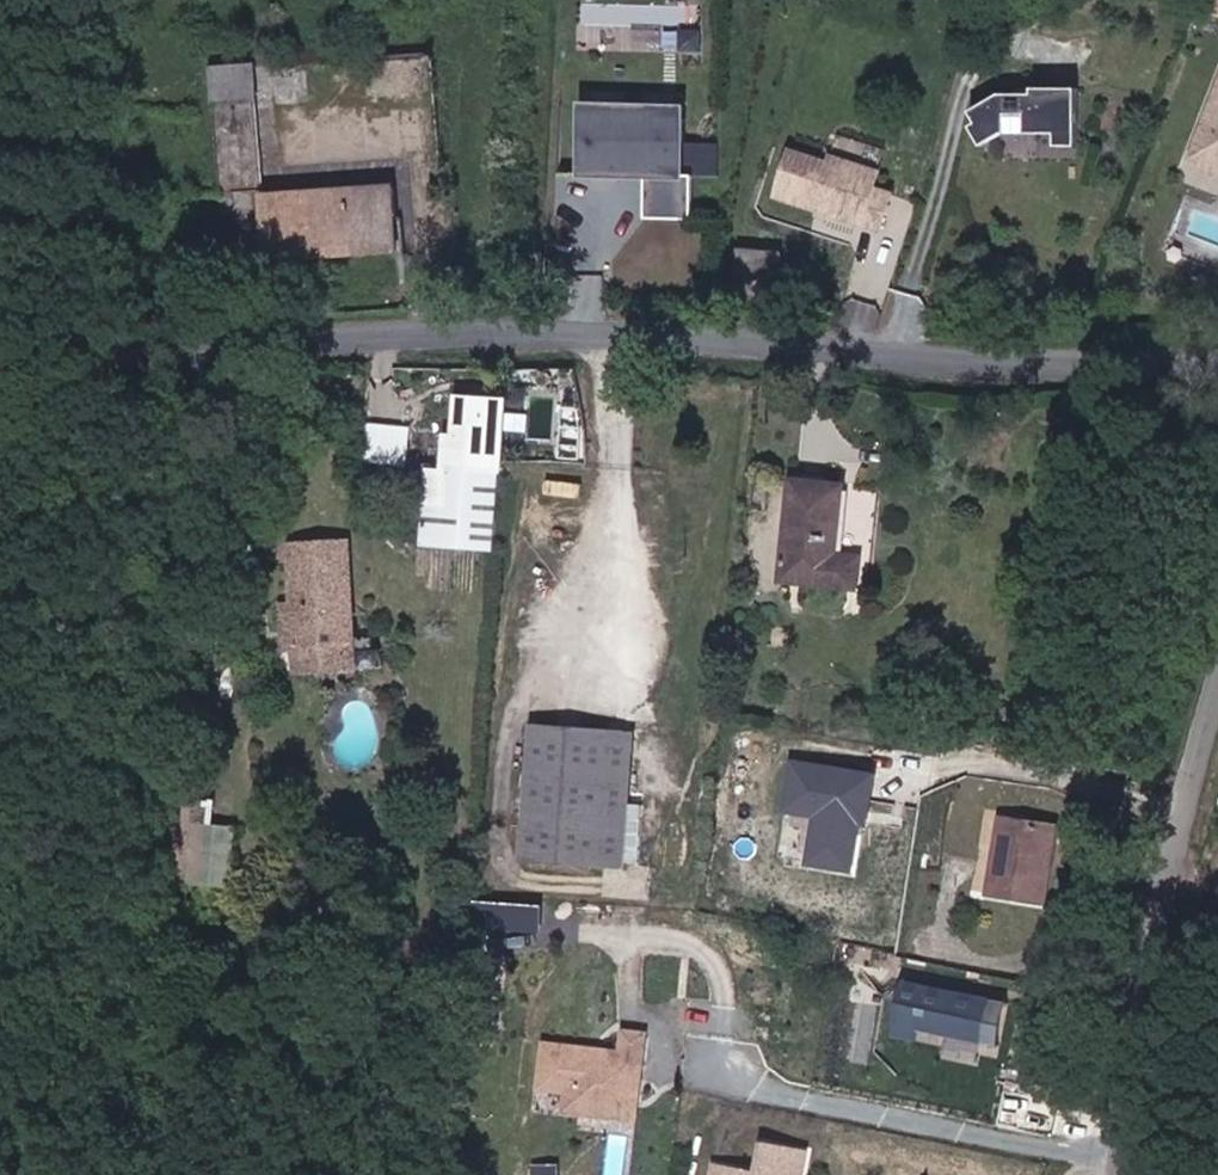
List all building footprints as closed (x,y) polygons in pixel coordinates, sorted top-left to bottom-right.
[(1186,164),(1217,174),(1217,68),(1186,164)] [(1080,144),(1082,90),(968,87),(967,133),(1045,135),(1045,143),(1080,144)] [(673,172),(673,99),(572,99),(572,174),(644,174),(644,215),(694,215),(695,172),(673,172)] [(266,102),(215,109),(222,194),(274,190),(266,102)] [(875,182),(879,172),(789,137),(768,190),(876,232),(893,188),(875,182)] [(397,245),(391,182),(276,193),(282,256),(397,245)] [(771,277),(773,248),(737,246),(735,274),(771,277)] [(755,320),(756,290),(714,289),(713,320),(755,320)] [(521,403),(469,399),(462,483),(514,484),(521,403)] [(363,460),(409,464),(412,423),(367,420),(363,460)] [(433,559),(506,567),(514,484),(462,483),(440,483),(433,559)] [(848,550),(851,492),(799,492),(798,515),(795,591),(881,592),(880,552),(848,550)] [(358,662),(357,558),(297,559),(297,662),(358,662)] [(551,729),(537,858),(574,860),(586,732),(551,729)] [(586,732),(574,860),(617,863),(628,736),(586,732)] [(856,871),(870,768),(789,757),(781,811),(809,815),(802,863),(856,871)] [(201,800),(172,799),(171,882),(230,883),(232,821),(201,821),(201,800)] [(1063,905),(1067,826),(1012,821),(1009,901),(1063,905)] [(472,964),(471,1023),(497,1024),(499,965),(472,964)] [(895,976),(886,1024),(1004,1047),(1013,998),(895,976)] [(617,1044),(539,1037),(534,1090),(559,1092),(558,1112),(640,1119),(648,1027),(618,1024),(617,1044)] [(807,1150),(765,1145),(761,1174),(715,1168),(715,1174),(804,1174),(807,1150)]
